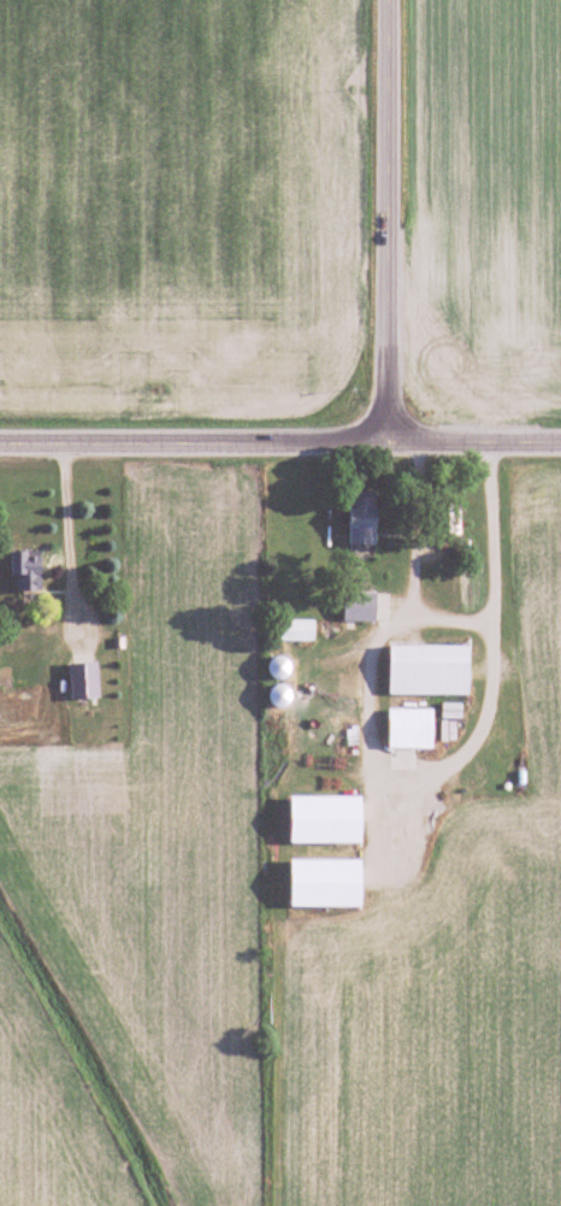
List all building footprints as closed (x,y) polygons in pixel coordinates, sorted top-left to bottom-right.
[(376,546),(376,498),(355,498),(355,509),(350,509),(350,546),(376,546)] [(11,577),(18,577),(18,592),(42,592),(42,552),(11,552),(11,577)] [(344,623),(377,623),(377,593),(344,593),(344,623)] [(315,622),(278,622),(278,643),(315,643),(315,622)] [(470,646),(389,646),(389,697),(470,697),(470,646)] [(270,677),(287,681),(292,660),(274,656),(270,677)] [(98,701),(98,664),(71,664),(71,701),(98,701)] [(293,688),(272,687),(271,706),(292,707),(293,688)] [(433,750),(433,710),(389,710),(389,750),(433,750)] [(362,797),(291,797),(291,845),(362,845),(362,797)]
